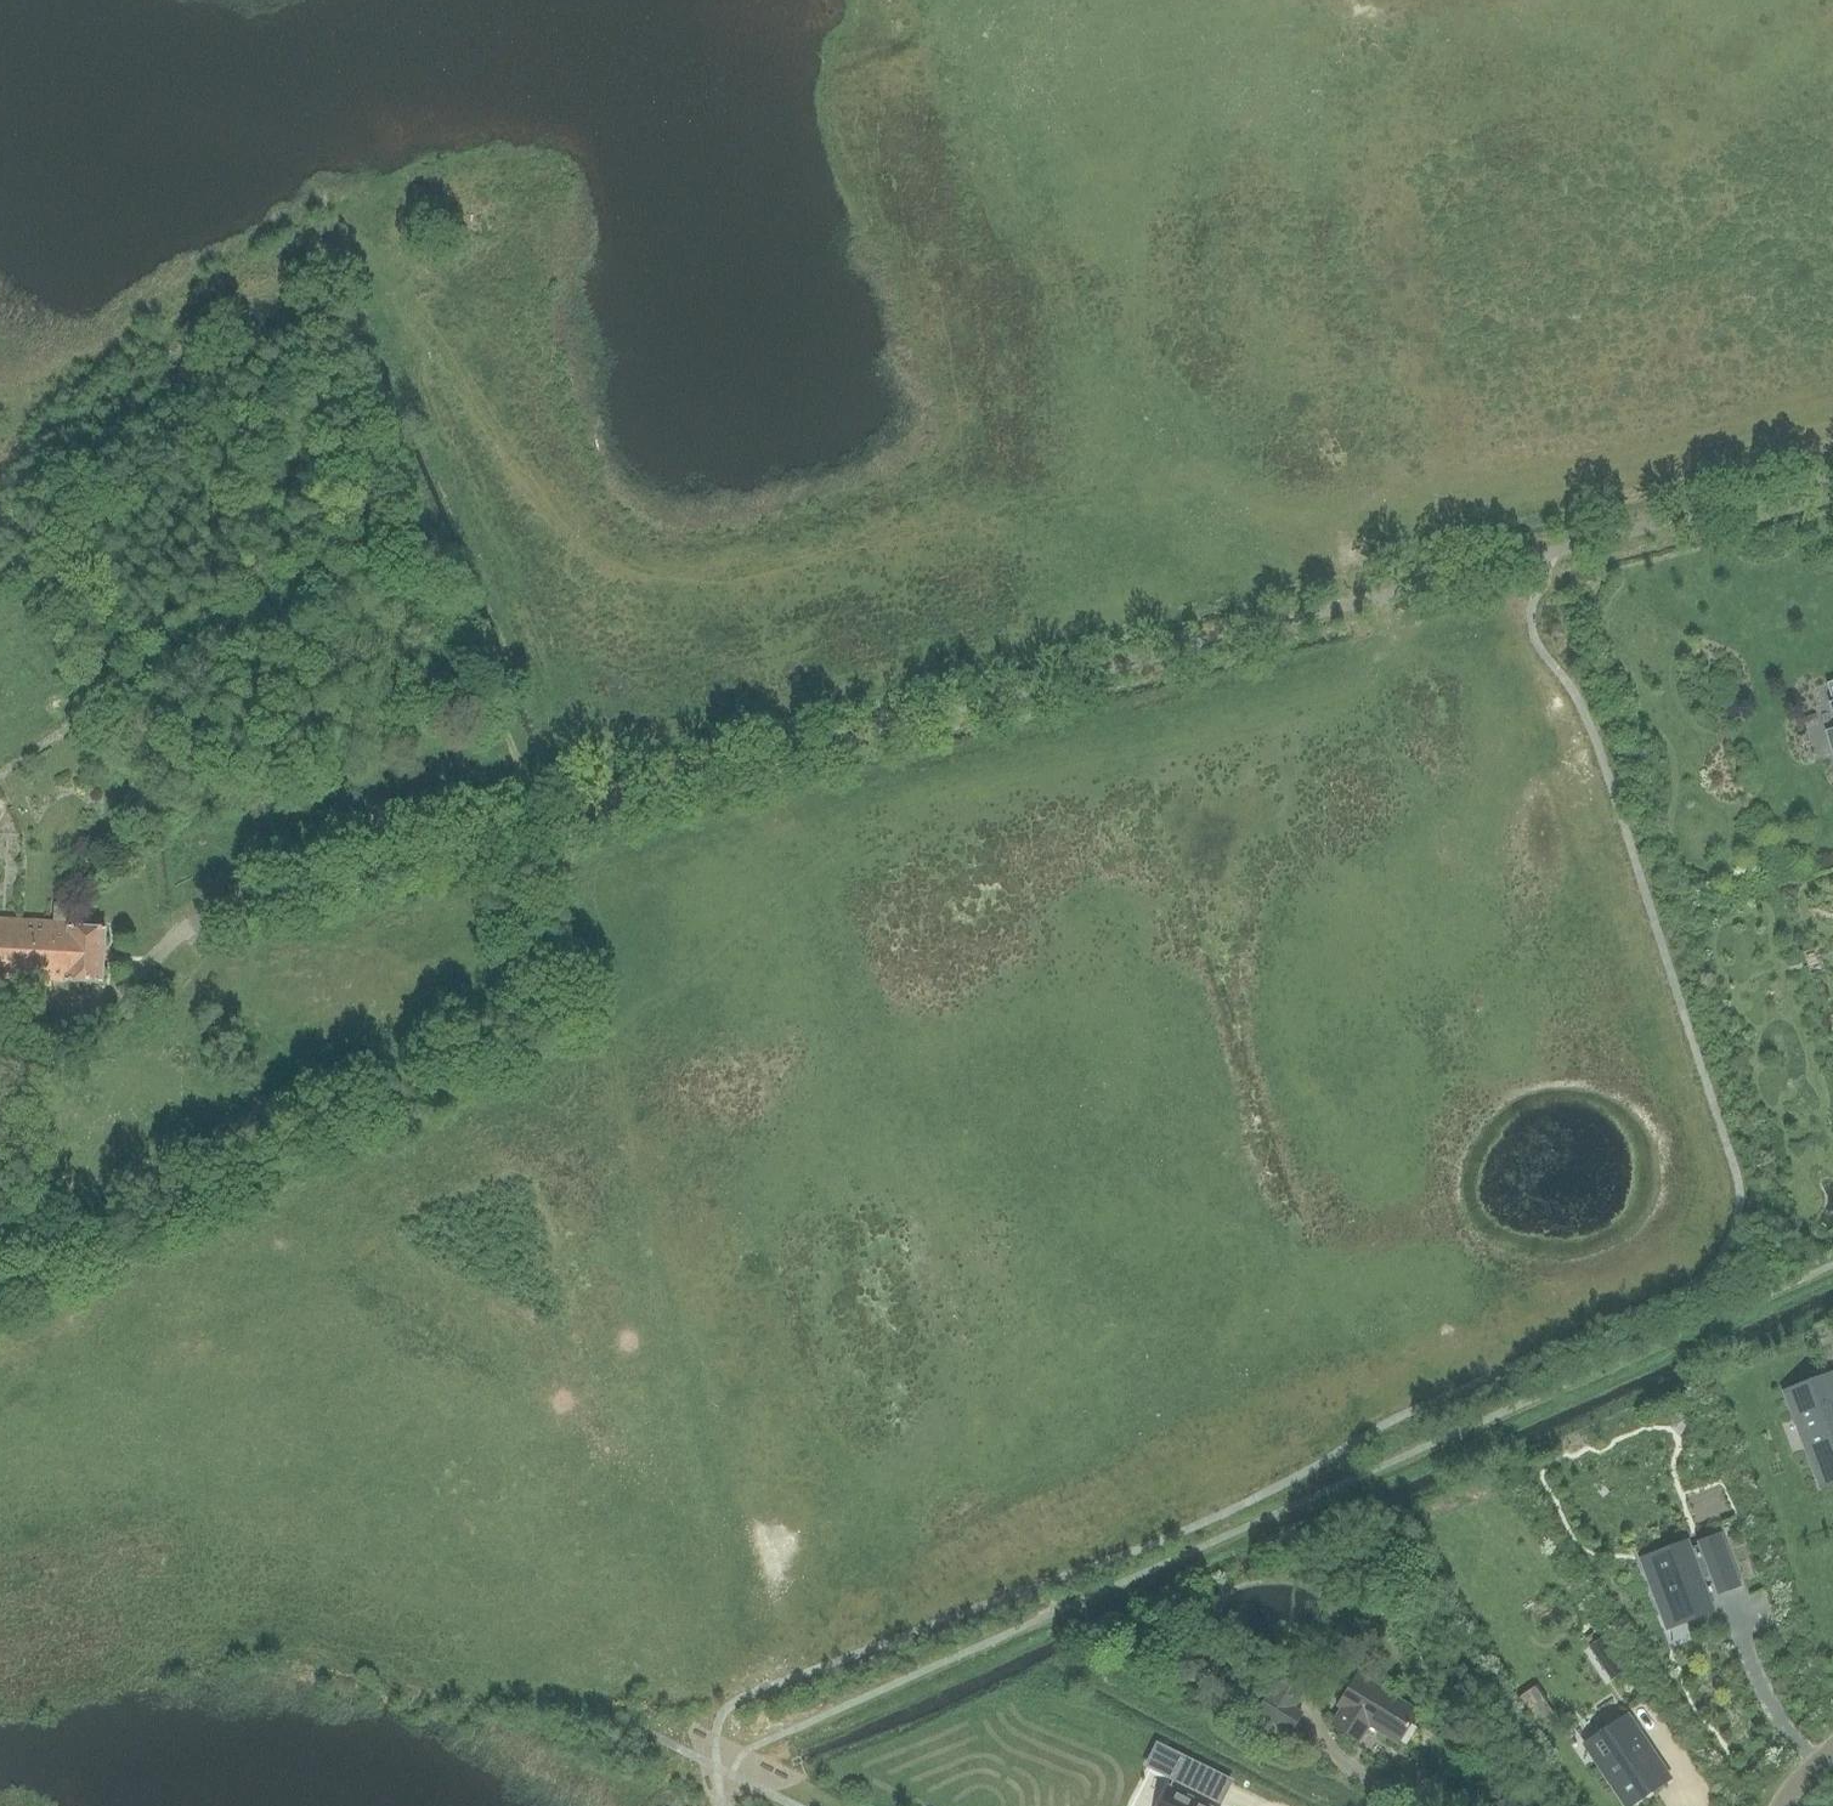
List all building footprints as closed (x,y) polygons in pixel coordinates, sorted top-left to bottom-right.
[(1735,702),(1726,705),(1731,721),(1740,718),(1735,702)] [(15,985),(16,975),(33,976),(32,986),(59,988),(60,981),(100,983),(103,928),(68,926),(68,920),(0,917),(0,984),(15,985)] [(1790,1396),(1798,1418),(1804,1416),(1815,1446),(1809,1449),(1818,1473),(1832,1467),(1832,1380),(1790,1396)] [(1660,1554),(1645,1560),(1665,1613),(1670,1627),(1671,1626),(1686,1621),(1686,1622),(1697,1618),(1697,1617),(1713,1611),(1700,1576),(1712,1572),(1714,1577),(1733,1570),(1720,1536),(1701,1544),(1704,1550),(1691,1555),(1687,1544),(1671,1550),(1671,1549),(1660,1553),(1660,1554)] [(1604,1638),(1595,1644),(1603,1656),(1612,1650),(1604,1638)] [(1417,1728),(1410,1724),(1418,1711),(1355,1674),(1336,1706),(1339,1708),(1329,1727),(1360,1745),(1371,1727),(1399,1743),(1400,1741),(1406,1745),(1417,1728)] [(1306,1690),(1278,1675),(1266,1697),(1258,1710),(1257,1713),(1275,1723),(1271,1729),(1285,1737),(1288,1731),(1292,1733),(1303,1713),(1296,1708),(1306,1690)] [(1536,1687),(1520,1698),(1541,1729),(1557,1718),(1536,1687)] [(1252,1690),(1245,1702),(1258,1710),(1266,1697),(1252,1690)] [(1608,1732),(1590,1744),(1602,1761),(1601,1761),(1630,1804),(1666,1780),(1626,1719),(1608,1732)] [(1161,1805),(1206,1805),(1170,1788),(1161,1805)]
